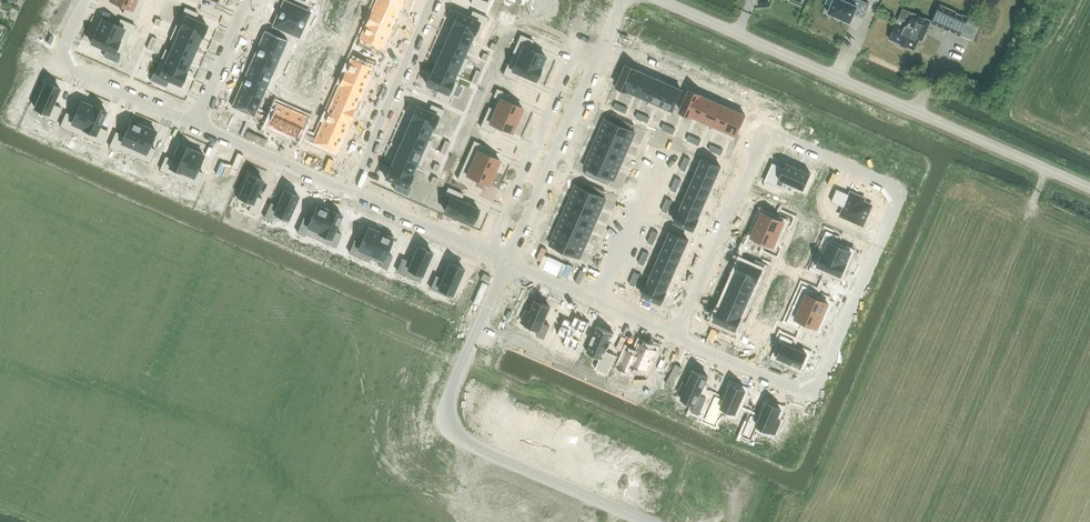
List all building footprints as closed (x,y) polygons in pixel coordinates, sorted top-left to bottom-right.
[(126,7),(123,13),(136,19),(144,0),(111,0),(126,7)] [(273,26),(274,26),(299,38),(311,12),(285,0),(284,0),(273,26)] [(372,11),(394,20),(400,6),(387,0),(377,0),(372,11)] [(471,3),(486,10),(490,0),(472,0),(471,3)] [(536,15),(543,18),(543,19),(562,28),(574,0),(543,0),(536,15)] [(852,14),(861,18),(867,4),(859,0),(853,0),(851,4),(843,0),(832,0),(827,12),(849,22),(852,14)] [(957,12),(941,5),(932,24),(949,31),(949,30),(955,32),(955,33),(960,36),(968,17),(963,15),(962,16),(956,13),(957,12)] [(181,14),(176,26),(202,37),(207,25),(195,20),(198,13),(185,8),(183,14),(181,14)] [(514,8),(509,18),(524,24),(528,14),(514,8)] [(372,11),(366,25),(387,35),(394,20),(372,11)] [(458,13),(453,25),(473,34),(473,35),(478,37),(484,25),(488,18),(473,11),(470,18),(458,13)] [(907,25),(903,27),(895,23),(888,40),(912,50),(919,35),(923,36),(929,21),(912,14),(907,25)] [(157,18),(154,24),(159,27),(162,20),(157,18)] [(97,30),(97,31),(125,43),(130,32),(132,33),(136,26),(121,19),(118,26),(102,19),(97,30)] [(360,38),(359,39),(360,39),(364,41),(369,43),(373,44),(377,46),(382,48),(387,35),(366,25),(360,38)] [(453,25),(448,37),(468,46),(473,35),(473,34),(453,25)] [(176,26),(171,38),(175,41),(176,40),(196,49),(201,37),(202,38),(202,37),(176,26)] [(265,31),(259,45),(281,55),(287,41),(288,41),(288,40),(265,30),(265,31)] [(97,31),(91,43),(107,50),(104,56),(117,62),(125,43),(97,31)] [(521,35),(512,56),(540,68),(541,68),(540,68),(546,56),(530,49),(534,40),(521,35)] [(152,36),(150,42),(155,45),(158,39),(152,36)] [(448,37),(443,49),(463,58),(463,57),(468,46),(448,37)] [(171,51),(170,52),(191,61),(196,49),(176,40),(175,41),(171,51)] [(150,42),(147,49),(152,51),(155,45),(150,42)] [(492,43),(489,50),(494,52),(497,45),(492,43)] [(259,45),(252,62),(274,72),(281,55),(259,45)] [(166,49),(160,61),(186,73),(186,72),(191,61),(170,52),(171,51),(166,49)] [(443,49),(438,60),(458,69),(458,70),(463,72),(468,59),(463,57),(463,58),(443,49)] [(484,53),(481,60),(486,62),(489,55),(484,53)] [(512,56),(503,74),(516,80),(519,73),(535,80),(540,68),(512,56)] [(351,58),(346,71),(367,80),(373,68),(374,67),(373,67),(369,65),(364,63),(360,61),(356,59),(351,57),(351,58)] [(438,60),(432,72),(453,81),(453,80),(458,70),(458,69),(438,60)] [(154,73),(151,80),(166,86),(169,80),(181,85),(186,73),(160,61),(155,73),(154,73)] [(252,62),(245,77),(267,86),(274,72),(252,62)] [(626,65),(616,88),(628,93),(629,91),(638,70),(626,65)] [(476,70),(474,76),(479,78),(482,72),(476,70)] [(638,70),(629,91),(640,96),(649,75),(638,70)] [(346,71),(339,85),(361,95),(367,80),(346,71)] [(432,72),(427,84),(438,90),(435,96),(448,102),(451,95),(452,96),(458,82),(453,80),(453,81),(432,72)] [(649,75),(640,96),(650,100),(651,100),(660,80),(649,75)] [(474,76),(471,82),(476,84),(479,78),(474,76)] [(245,77),(240,89),(261,99),(267,86),(245,77)] [(650,100),(648,105),(659,110),(671,85),(660,80),(651,100),(650,100)] [(38,95),(34,104),(36,105),(35,108),(48,113),(47,117),(56,121),(62,108),(53,104),(60,88),(46,82),(40,96),(38,95)] [(339,85),(334,98),(355,108),(361,95),(339,85)] [(671,85),(659,110),(671,115),(682,90),(671,85)] [(240,89),(232,106),(261,119),(264,114),(256,111),(261,99),(240,89)] [(489,107),(489,108),(518,120),(523,108),(507,101),(510,95),(497,89),(494,96),(497,98),(492,109),(489,107)] [(690,90),(680,111),(692,116),(701,95),(690,90)] [(701,95),(692,116),(703,120),(712,100),(702,95),(701,95)] [(334,98),(327,113),(349,122),(355,108),(334,98)] [(712,100),(703,120),(713,125),(714,125),(723,105),(712,100)] [(66,113),(61,126),(82,135),(94,106),(82,101),(75,117),(66,113)] [(264,114),(261,119),(268,122),(267,125),(267,126),(267,125),(284,132),(293,111),(277,103),(270,117),(264,114)] [(616,103),(614,108),(620,111),(622,105),(616,103)] [(417,106),(412,119),(432,128),(433,128),(438,116),(441,117),(445,110),(432,105),(429,111),(417,106)] [(622,105),(620,111),(626,113),(628,108),(622,105)] [(713,125),(711,130),(723,135),(734,110),(723,105),(714,125),(713,125)] [(94,106),(82,135),(102,144),(108,131),(99,127),(106,111),(94,106)] [(489,108),(481,126),(493,132),(496,126),(512,133),(518,120),(489,108)] [(734,110),(723,135),(734,140),(745,115),(734,110)] [(293,111),(284,132),(298,139),(299,140),(300,136),(307,140),(310,135),(302,131),(309,117),(308,117),(293,111)] [(638,112),(636,118),(642,120),(644,115),(638,112)] [(327,113),(321,125),(343,135),(349,122),(327,113)] [(644,115),(642,120),(648,123),(650,118),(644,115)] [(412,119),(407,130),(427,139),(432,128),(412,119)] [(605,119),(600,131),(615,138),(620,125),(616,124),(613,122),(609,120),(605,119)] [(116,132),(110,147),(119,151),(120,149),(131,154),(144,125),(132,120),(125,136),(116,132)] [(664,124),(662,129),(668,132),(670,126),(664,124)] [(144,125),(131,154),(150,162),(156,149),(149,146),(156,131),(144,125)] [(310,135),(307,140),(336,152),(343,135),(321,125),(316,138),(310,135)] [(620,125),(615,138),(630,144),(635,132),(632,131),(628,129),(624,127),(620,125)] [(670,126),(668,132),(674,134),(676,129),(670,126)] [(407,130),(402,142),(427,153),(432,141),(427,139),(407,130)] [(600,131),(595,143),(610,149),(615,138),(600,131)] [(689,135),(687,140),(693,143),(695,137),(689,135)] [(695,137),(693,143),(699,146),(702,140),(695,137)] [(615,138),(610,149),(625,156),(630,144),(615,138)] [(445,140),(443,146),(448,149),(451,143),(445,140)] [(474,141),(466,160),(495,172),(500,160),(484,153),(487,147),(474,141)] [(402,142),(396,154),(417,163),(422,165),(427,153),(402,142)] [(166,157),(160,169),(179,178),(192,149),(180,143),(172,160),(166,157)] [(595,143),(590,154),(605,161),(610,149),(595,143)] [(711,144),(709,150),(715,152),(717,147),(711,144)] [(443,146),(440,152),(445,155),(448,149),(443,146)] [(717,147),(715,152),(721,155),(723,150),(717,147)] [(192,149),(179,178),(198,186),(203,173),(197,170),(204,154),(192,149)] [(610,149),(605,161),(620,167),(625,156),(610,149)] [(396,154),(391,165),(412,174),(417,163),(396,154)] [(590,154),(584,166),(588,168),(592,169),(596,171),(599,173),(605,161),(590,154)] [(685,157),(683,163),(688,165),(691,159),(685,157)] [(703,159),(698,170),(716,178),(721,167),(703,159)] [(466,160),(458,178),(471,184),(474,178),(489,185),(495,172),(466,160)] [(605,161),(599,173),(603,175),(607,176),(611,178),(614,180),(620,167),(605,161)] [(436,163),(432,170),(438,172),(441,165),(436,163)] [(683,163),(680,169),(686,171),(688,165),(683,163)] [(773,163),(765,181),(780,188),(783,180),(795,186),(804,190),(811,174),(786,163),(784,168),(773,163)] [(391,165),(386,178),(397,183),(394,189),(407,195),(410,188),(407,186),(412,174),(391,165)] [(698,170),(694,180),(712,188),(716,178),(698,170)] [(249,174),(238,199),(251,205),(249,211),(256,214),(263,199),(256,196),(263,180),(249,174)] [(434,175),(430,182),(436,185),(439,178),(434,175)] [(676,178),(674,184),(679,186),(682,180),(676,178)] [(694,180),(689,190),(707,198),(712,188),(694,180)] [(674,184),(671,190),(676,192),(679,186),(674,184)] [(576,185),(571,197),(586,204),(591,192),(587,190),(583,188),(579,187),(576,185)] [(451,197),(445,211),(472,223),(479,209),(461,201),(463,194),(449,187),(445,195),(451,197)] [(837,189),(831,201),(844,207),(841,215),(863,225),(872,205),(864,201),(865,198),(864,198),(864,197),(863,197),(859,196),(860,195),(859,195),(858,195),(853,193),(853,192),(852,192),(852,193),(851,192),(850,194),(837,189)] [(271,203),(265,218),(272,221),(274,215),(288,221),(299,196),(285,190),(278,206),(271,203)] [(689,190),(684,201),(703,209),(707,198),(689,190)] [(591,192),(586,204),(601,211),(606,198),(603,197),(599,195),(595,194),(591,192)] [(571,197),(566,209),(581,216),(586,204),(571,197)] [(667,198),(665,204),(670,207),(673,201),(667,198)] [(680,210),(680,211),(698,219),(699,219),(698,218),(703,209),(684,201),(680,210)] [(586,204),(581,216),(596,222),(601,211),(586,204)] [(665,204),(662,210),(667,213),(670,207),(665,204)] [(304,217),(298,232),(305,235),(306,233),(317,238),(330,210),(329,209),(329,210),(318,205),(311,220),(304,217)] [(566,209),(561,221),(576,227),(581,216),(566,209)] [(330,210),(317,238),(336,247),(341,234),(335,231),(342,215),(330,210)] [(680,211),(675,222),(694,230),(698,219),(680,211)] [(762,212),(757,224),(782,235),(787,224),(791,225),(794,218),(781,212),(778,219),(762,212)] [(581,216),(576,227),(591,234),(596,222),(581,216)] [(561,221),(556,232),(571,239),(576,227),(561,221)] [(757,224),(752,236),(767,243),(764,250),(777,255),(780,248),(777,247),(782,235),(757,224)] [(355,240),(349,252),(369,261),(370,258),(370,257),(381,232),(368,227),(361,243),(355,240)] [(576,227),(571,239),(586,245),(591,234),(576,227)] [(653,230),(651,236),(656,239),(659,232),(653,230)] [(827,230),(817,251),(846,263),(847,263),(846,263),(851,251),(836,244),(839,236),(827,230)] [(381,232),(370,257),(370,258),(381,263),(380,266),(387,269),(392,256),(386,253),(394,235),(385,231),(384,233),(381,232)] [(556,232),(550,244),(565,251),(571,239),(556,232)] [(671,232),(666,243),(684,251),(689,240),(671,232)] [(651,236),(648,242),(653,245),(656,239),(651,236)] [(571,239),(565,251),(580,257),(586,245),(571,239)] [(666,243),(661,253),(679,261),(684,251),(666,243)] [(403,258),(397,271),(420,281),(432,252),(418,246),(411,262),(403,258)] [(644,251),(641,257),(647,259),(649,253),(644,251)] [(817,251),(809,269),(822,275),(825,269),(841,276),(846,263),(817,251)] [(661,253),(657,264),(675,272),(679,261),(661,253)] [(641,257),(639,263),(644,265),(647,259),(641,257)] [(741,260),(736,273),(761,284),(767,271),(766,271),(768,264),(756,259),(753,265),(741,260)] [(436,275),(431,288),(451,297),(464,269),(450,262),(443,278),(436,275)] [(657,264),(652,274),(670,282),(675,272),(657,264)] [(635,272),(632,278),(638,280),(640,274),(635,272)] [(736,273),(731,284),(756,296),(761,284),(736,273),(735,273),(736,273)] [(648,284),(647,284),(666,292),(670,282),(652,274),(648,284)] [(632,278),(630,284),(635,286),(638,280),(632,278)] [(647,284),(643,295),(661,303),(666,292),(647,284)] [(731,284),(725,296),(746,305),(746,306),(751,308),(751,307),(756,296),(731,284)] [(803,284),(795,303),(823,316),(829,303),(813,296),(816,290),(803,284)] [(720,308),(741,317),(741,316),(746,306),(746,305),(725,296),(720,308)] [(527,310),(522,321),(526,323),(525,326),(538,332),(537,335),(544,338),(550,326),(543,323),(550,307),(536,301),(531,312),(527,310)] [(795,303),(787,322),(799,327),(802,321),(818,328),(823,316),(795,303)] [(720,308),(714,320),(726,326),(723,332),(736,338),(739,331),(740,332),(746,319),(746,318),(741,316),(741,317),(720,308)] [(565,318),(558,334),(566,338),(563,344),(577,350),(590,322),(576,315),(573,322),(565,318)] [(599,326),(587,352),(601,358),(596,369),(608,374),(616,356),(606,351),(607,350),(608,350),(611,342),(610,342),(614,333),(599,326)] [(781,343),(775,356),(801,367),(807,353),(791,346),(794,340),(781,334),(778,341),(781,343)] [(627,349),(619,368),(632,373),(635,366),(647,371),(657,349),(640,342),(636,353),(627,349)] [(686,373),(681,384),(685,386),(684,388),(697,394),(696,397),(704,401),(709,388),(703,386),(709,371),(694,364),(690,375),(686,373)] [(719,390),(713,403),(721,406),(722,403),(736,409),(747,385),(732,378),(725,393),(719,390)] [(755,408),(749,421),(757,424),(758,421),(772,427),(773,424),(777,426),(782,415),(778,413),(782,403),(768,396),(761,411),(755,408)]
